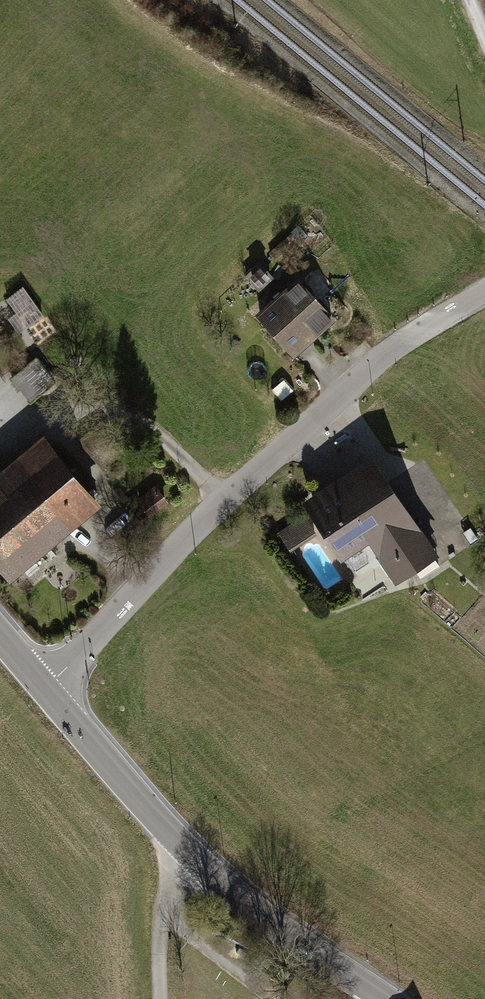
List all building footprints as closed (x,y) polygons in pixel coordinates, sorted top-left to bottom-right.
[(256,312),(296,358),(335,325),(296,279),(256,312)] [(27,287),(4,301),(23,331),(46,316),(27,287)] [(10,580),(94,507),(35,439),(0,470),(0,569),(10,580)] [(359,606),(435,556),(370,456),(293,506),(359,606)]
